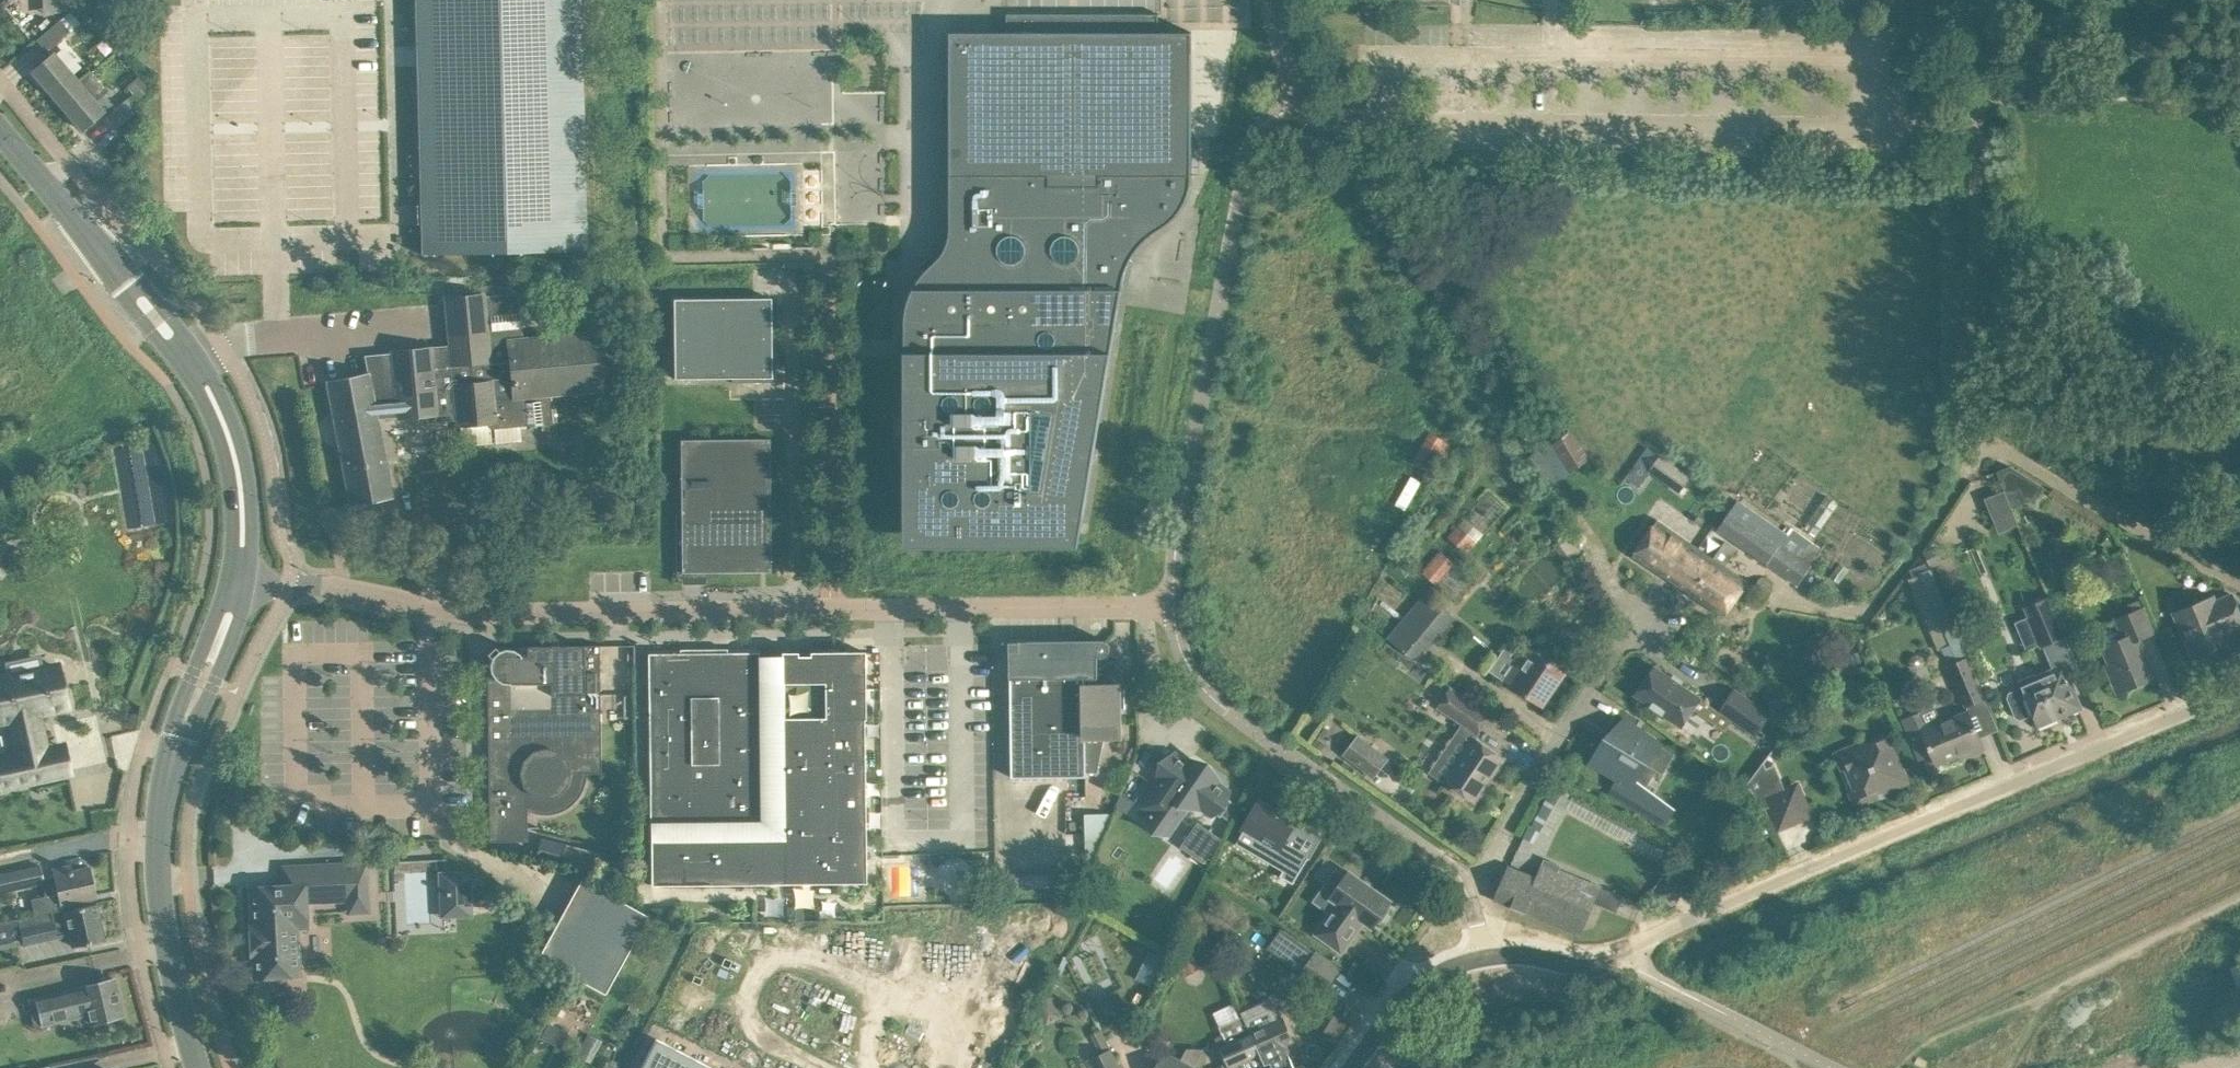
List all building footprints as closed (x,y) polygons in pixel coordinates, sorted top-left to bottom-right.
[(422,254),(588,249),(582,0),(415,0),(422,254)] [(47,51),(70,31),(80,22),(70,11),(37,39),(47,51)] [(1080,546),(1081,540),(1082,533),(1084,522),(1121,297),(1122,290),(1123,282),(1125,274),(1127,267),(1131,260),(1135,253),(1152,234),(1163,227),(1175,217),(1180,211),(1185,204),(1192,184),(1193,173),(1193,31),(1159,31),(1159,13),(1007,13),(1007,31),(951,31),(951,228),(950,240),(948,246),(945,251),(941,256),(938,260),(926,271),(921,277),(910,298),(907,310),(906,322),(906,546),(1080,546)] [(57,99),(78,82),(53,53),(49,56),(32,70),(57,99)] [(113,103),(104,93),(107,91),(90,72),(79,82),(78,82),(57,99),(82,129),(99,115),(113,103)] [(140,74),(127,85),(133,93),(138,98),(151,88),(140,74)] [(137,109),(139,108),(140,107),(140,101),(138,98),(133,93),(127,98),(104,118),(114,129),(137,109)] [(367,373),(327,381),(336,425),(351,504),(392,496),(377,418),(435,413),(436,421),(459,419),(459,424),(462,445),(493,442),(491,427),(516,425),(553,422),(557,421),(556,408),(551,408),(549,393),(601,388),(595,332),(522,339),(517,292),(447,299),(447,301),(450,333),(452,346),(429,348),(394,351),(363,354),(367,373)] [(770,297),(673,298),(674,378),(732,377),(732,382),(776,381),(776,353),(771,353),(770,297)] [(1574,430),(1553,442),(1571,472),(1592,460),(1574,430)] [(1437,473),(1453,445),(1430,432),(1414,460),(1437,473)] [(770,438),(680,439),(681,513),(676,513),(676,577),(718,576),(718,571),(771,571),(770,438)] [(1640,486),(1651,470),(1680,491),(1692,473),(1650,444),(1627,477),(1640,486)] [(2033,503),(2044,486),(2011,465),(1997,471),(2012,508),(2029,501),(2033,503)] [(1738,501),(1718,530),(1767,564),(1782,542),(1787,535),(1738,501)] [(1692,543),(1687,539),(1658,519),(1646,536),(1633,555),(1693,595),(1716,560),(1714,559),(1715,558),(1714,557),(1692,543)] [(1458,525),(1448,536),(1467,553),(1477,541),(1458,525)] [(1748,581),(1726,565),(1737,549),(1725,541),(1714,557),(1715,558),(1714,559),(1716,560),(1693,595),(1724,616),(1737,598),(1748,581)] [(1936,547),(1925,551),(1930,565),(1942,560),(1936,547)] [(1440,550),(1423,572),(1438,583),(1455,562),(1440,550)] [(1932,570),(1909,578),(1939,650),(1942,648),(1950,665),(1948,666),(1965,706),(1985,698),(1968,657),(1932,570)] [(1766,594),(1770,592),(1773,587),(1772,582),(1770,579),(1767,578),(1763,578),(1759,580),(1758,582),(1756,586),(1757,590),(1761,593),(1764,594),(1766,594)] [(1427,591),(1389,637),(1420,662),(1457,616),(1427,591)] [(2194,661),(2234,644),(2229,632),(2239,628),(2239,612),(2232,594),(2216,600),(2214,596),(2174,613),(2194,661)] [(2067,637),(2049,596),(2023,607),(2041,648),(2067,637)] [(2153,633),(2143,608),(2139,599),(2128,603),(2132,612),(2117,618),(2125,637),(2105,645),(2112,663),(2106,665),(2118,693),(2155,677),(2139,639),(2153,633)] [(1110,643),(1109,642),(1108,641),(1107,640),(1105,639),(1104,639),(1102,639),(1009,640),(1009,642),(1011,642),(1011,650),(1010,650),(1011,678),(1012,678),(1013,776),(1086,775),(1086,771),(1098,771),(1104,737),(1086,737),(1086,724),(1121,723),(1120,684),(1099,684),(1098,656),(1103,656),(1105,656),(1107,655),(1108,654),(1109,653),(1110,652),(1111,651),(1111,650),(1111,648),(1111,647),(1111,645),(1110,644),(1110,643)] [(494,677),(488,677),(489,822),(489,833),(489,841),(511,840),(527,840),(527,803),(540,805),(546,805),(552,804),(559,801),(566,796),(571,791),(574,786),(578,773),(601,772),(599,666),(599,645),(561,645),(550,645),(519,646),(519,652),(513,648),(505,648),(499,650),(497,650),(492,656),(489,663),(490,666),(490,669),(490,670),(490,671),(494,677)] [(1564,671),(1546,659),(1528,647),(1515,666),(1523,672),(1514,685),(1542,704),(1564,671)] [(820,882),(866,882),(863,718),(865,718),(864,650),(817,651),(820,882)] [(773,655),(759,655),(759,651),(726,652),(726,659),(710,659),(703,653),(697,659),(681,660),(681,652),(648,653),(650,885),(774,883),(773,655)] [(774,883),(820,882),(817,651),(809,651),(809,655),(797,655),(797,651),(781,651),(781,655),(773,655),(774,883)] [(1499,653),(1491,668),(1504,675),(1512,661),(1499,653)] [(1918,654),(1912,655),(1910,661),(1911,667),(1917,669),(1923,667),(1926,662),(1924,656),(1918,654)] [(1733,657),(1727,665),(1736,671),(1742,663),(1733,657)] [(0,677),(0,710),(2,721),(10,719),(18,755),(0,759),(0,788),(44,778),(38,752),(46,750),(38,713),(66,707),(56,664),(40,668),(38,658),(9,664),(12,674),(0,677)] [(2039,726),(2083,708),(2064,663),(2036,675),(2038,679),(2022,686),(2023,688),(2010,693),(2009,697),(2017,716),(2021,718),(2033,713),(2039,726)] [(1655,665),(1635,694),(1682,726),(1694,709),(1704,716),(1712,704),(1702,698),(1702,697),(1655,665)] [(1470,742),(1474,737),(1490,714),(1452,688),(1439,706),(1463,722),(1456,733),(1470,742)] [(1735,688),(1720,710),(1756,735),(1771,713),(1735,688)] [(1941,722),(1939,718),(1938,716),(1926,721),(1922,711),(1903,718),(1920,758),(1932,753),(1937,764),(1970,750),(1972,754),(1985,748),(1976,728),(1969,711),(1941,722)] [(1607,738),(1593,761),(1620,778),(1612,791),(1621,796),(1620,797),(1626,800),(1626,799),(1665,822),(1674,807),(1635,785),(1651,759),(1667,768),(1676,753),(1625,723),(1614,742),(1607,738)] [(1900,765),(1893,750),(1888,752),(1882,736),(1865,743),(1867,748),(1847,757),(1851,767),(1841,771),(1850,791),(1849,791),(1856,808),(1885,796),(1883,791),(1898,785),(1895,780),(1898,773),(1895,767),(1900,765)] [(1474,737),(1470,742),(1445,780),(1476,801),(1505,758),(1474,737)] [(1359,738),(1347,753),(1374,774),(1386,758),(1359,738)] [(1774,747),(1747,782),(1763,809),(1770,806),(1771,808),(1780,829),(1799,820),(1790,800),(1785,788),(1774,762),(1773,762),(1773,764),(1767,767),(1765,762),(1775,749),(1774,747)] [(1150,780),(1139,796),(1146,801),(1143,806),(1145,807),(1153,813),(1148,820),(1150,822),(1151,820),(1149,819),(1151,817),(1155,810),(1175,824),(1188,804),(1197,810),(1200,807),(1213,816),(1216,812),(1221,816),(1233,800),(1227,796),(1231,790),(1230,789),(1218,781),(1220,778),(1212,773),(1212,772),(1199,763),(1191,758),(1189,761),(1176,751),(1157,777),(1161,780),(1157,785),(1150,780)] [(1259,802),(1244,828),(1275,845),(1268,858),(1285,868),(1281,875),(1294,883),(1309,857),(1296,850),(1308,831),(1309,830),(1259,800),(1258,802),(1259,802)] [(1107,840),(1106,810),(1086,811),(1087,840),(1107,840)] [(1533,826),(1529,824),(1522,836),(1535,842),(1541,831),(1533,826)] [(563,843),(558,865),(587,872),(592,850),(563,843)] [(305,895),(369,892),(367,861),(282,865),(283,885),(249,886),(251,919),(249,919),(251,959),(253,959),(254,977),(300,974),(298,928),(307,927),(305,895)] [(1537,877),(1510,866),(1496,899),(1580,934),(1593,904),(1600,887),(1543,863),(1537,877)] [(74,899),(95,894),(89,869),(73,872),(72,870),(70,870),(70,867),(54,870),(55,874),(42,877),(40,864),(0,873),(0,892),(42,882),(45,895),(31,898),(35,914),(75,906),(74,899)] [(470,869),(447,870),(449,909),(471,908),(471,916),(473,916),(470,869)] [(1391,900),(1350,871),(1331,897),(1338,902),(1316,933),(1342,951),(1359,926),(1356,924),(1360,918),(1373,926),(1377,920),(1381,922),(1390,909),(1387,907),(1391,900)] [(538,956),(604,993),(648,915),(581,878),(538,956)] [(35,914),(17,919),(22,943),(22,944),(71,934),(73,945),(83,943),(104,938),(96,903),(75,907),(75,906),(35,914)] [(803,922),(803,906),(786,907),(786,922),(803,922)] [(668,924),(668,909),(651,909),(650,924),(668,924)] [(1201,968),(1196,958),(1190,946),(1175,954),(1185,976),(1201,968)] [(1317,951),(1300,973),(1324,990),(1341,968),(1319,953),(1317,951)] [(90,1022),(101,1019),(122,1014),(113,978),(82,986),(28,999),(34,1027),(88,1014),(90,1022)] [(1216,1038),(1220,1046),(1227,1062),(1222,1064),(1224,1067),(1274,1067),(1272,1062),(1269,1063),(1267,1059),(1264,1060),(1261,1055),(1262,1055),(1251,1032),(1244,1015),(1219,1026),(1223,1035),(1216,1038)] [(1274,1067),(1306,1067),(1305,1066),(1301,1064),(1295,1067),(1285,1044),(1294,1041),(1283,1017),(1263,1026),(1251,1032),(1262,1055),(1261,1055),(1264,1060),(1267,1059),(1269,1063),(1272,1062),(1274,1067)] [(548,1022),(540,1037),(555,1045),(563,1030),(548,1022)] [(1157,1044),(1167,1049),(1170,1043),(1168,1035),(1161,1033),(1157,1044)] [(582,1043),(576,1055),(589,1062),(595,1050),(600,1040),(587,1034),(582,1043)] [(656,1038),(641,1067),(712,1067),(656,1038)] [(1091,1058),(1096,1067),(1120,1067),(1111,1049),(1091,1058)] [(1157,1067),(1194,1067),(1165,1052),(1157,1067)]
